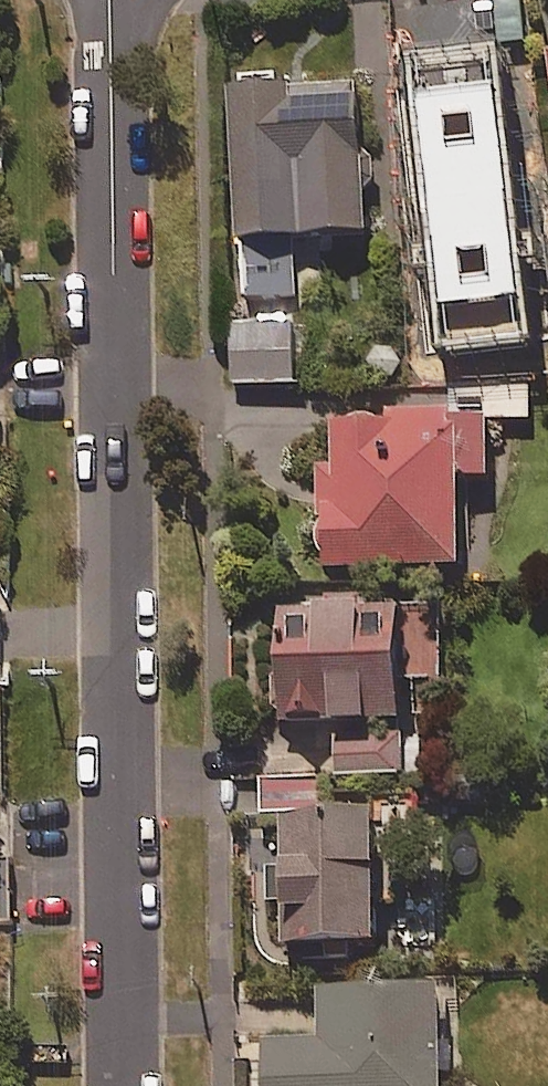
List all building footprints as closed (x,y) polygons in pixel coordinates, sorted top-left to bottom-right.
[(524,44),(462,52),(474,140),(410,148),(427,281),(479,275),(474,238),(515,233),(524,304),(547,301),(547,235),(524,44)] [(361,81),(233,87),(239,236),(367,231),(361,81)] [(294,245),(251,246),(252,296),(295,295),(294,245)] [(294,321),(232,325),(236,385),(297,381),(294,321)] [(455,380),(456,411),(336,414),(338,465),(322,466),(325,567),(462,563),(460,476),(492,475),(490,419),(531,418),(530,378),(455,380)] [(282,713),(318,714),(318,731),(332,732),(331,777),(403,778),(404,715),(405,677),(443,678),(444,606),(370,605),(370,591),(284,589),(282,713)] [(269,900),(284,900),(284,942),(380,941),(379,812),(325,812),(324,775),(256,776),(257,813),(283,812),(283,866),(269,866),(269,900)] [(8,859),(0,859),(0,920),(8,920),(8,859)] [(324,988),(326,1038),(265,1041),(267,1085),(449,1085),(444,983),(324,988)]
